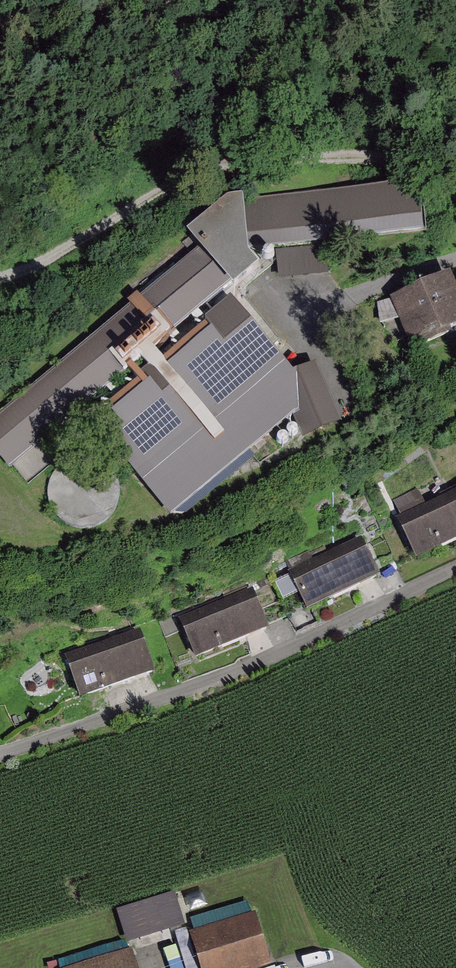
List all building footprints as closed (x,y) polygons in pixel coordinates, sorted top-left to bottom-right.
[(423,190),(263,197),(265,249),(425,242),(423,190)] [(0,419),(0,458),(13,473),(226,296),(194,257),(0,419)] [(409,301),(426,352),(455,342),(455,285),(409,301)] [(239,298),(98,409),(185,518),(325,406),(239,298)] [(411,520),(429,560),(455,548),(455,500),(411,520)] [(373,542),(303,570),(320,610),(389,582),(373,542)] [(260,590),(190,619),(206,659),(277,630),(260,590)] [(64,657),(79,701),(156,675),(140,631),(64,657)] [(118,909),(129,943),(186,924),(175,891),(118,909)] [(204,917),(207,926),(233,919),(231,909),(204,917)] [(198,935),(206,967),(277,967),(264,918),(198,935)] [(85,967),(146,967),(141,952),(85,967)]
